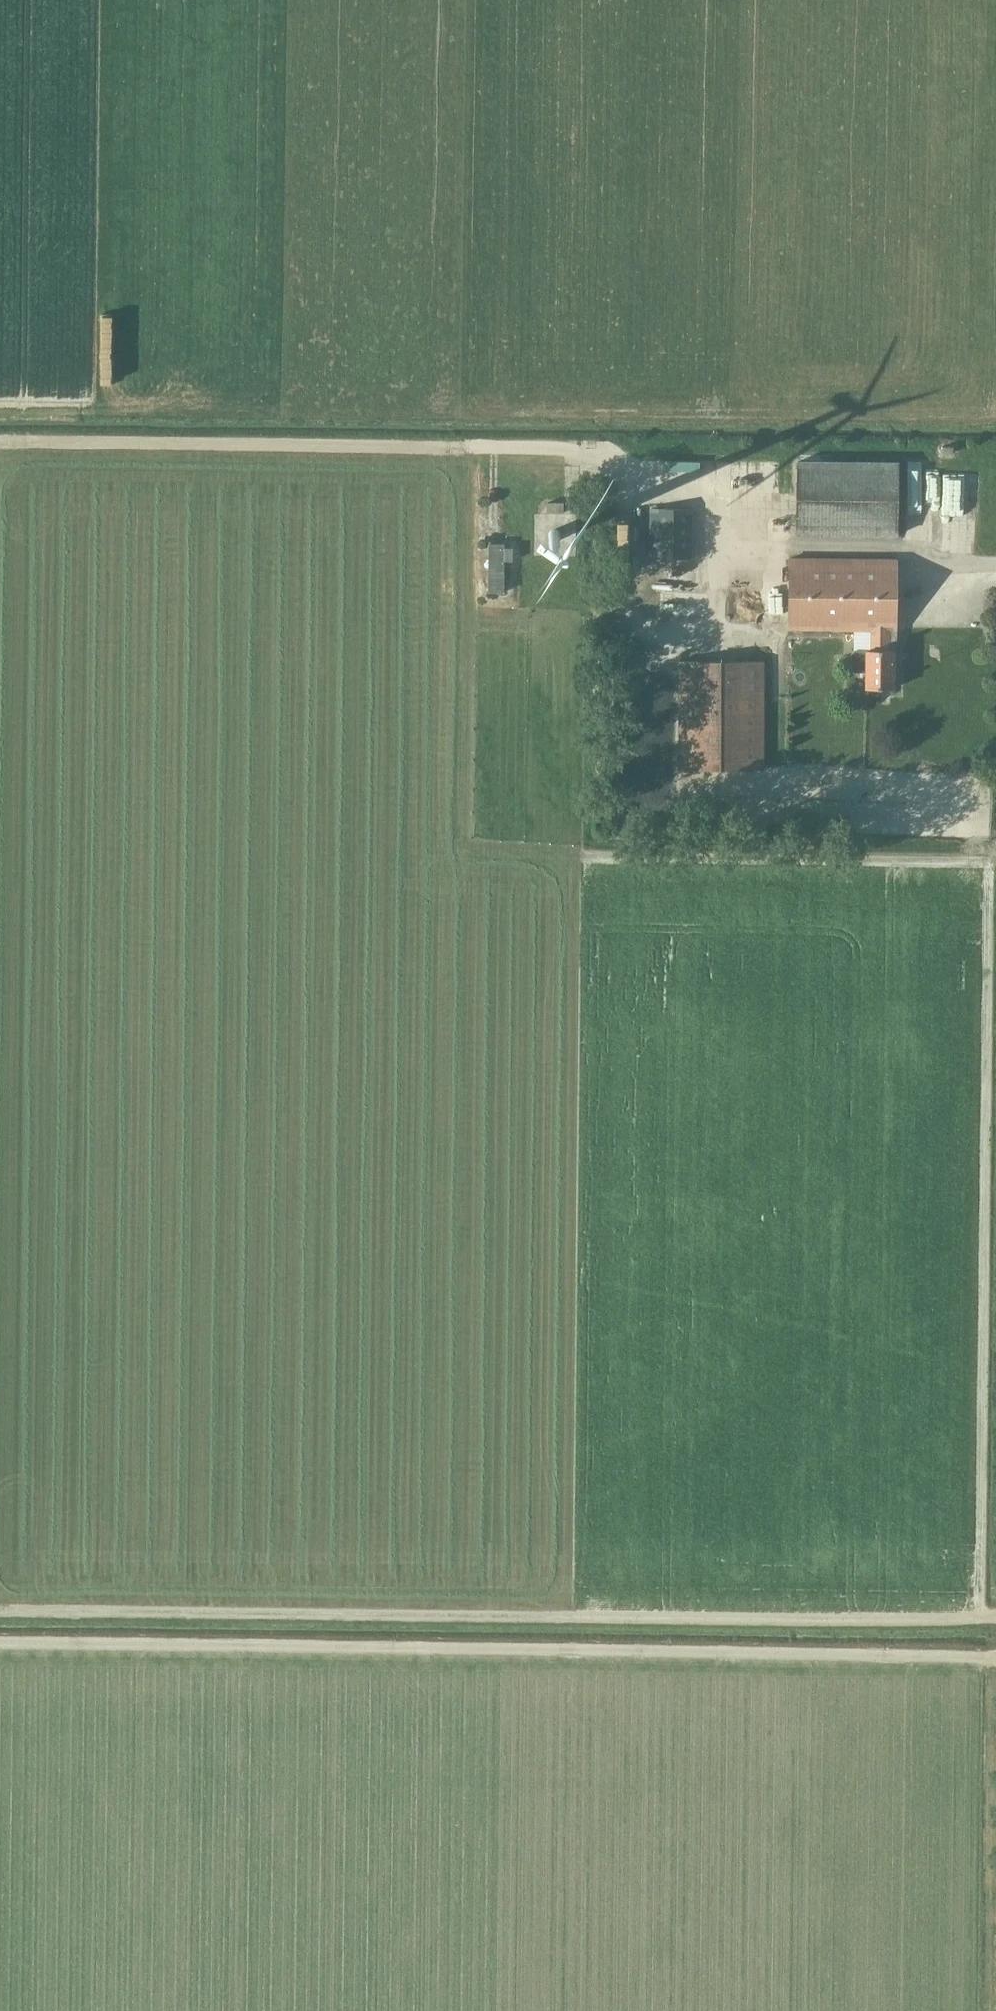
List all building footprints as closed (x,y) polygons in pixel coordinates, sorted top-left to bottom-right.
[(899,461),(796,460),(795,534),(898,535),(899,461)] [(563,501),(546,501),(546,511),(562,511),(563,501)] [(691,558),(692,508),(649,508),(648,558),(691,558)] [(894,630),(895,630),(896,559),(789,557),(788,628),(871,629),(870,649),(854,649),(851,653),(851,668),(855,671),(865,671),(865,687),(893,688),(893,650),(894,650),(894,630)] [(665,570),(664,585),(690,586),(691,571),(665,570)] [(679,664),(679,772),(763,772),(763,664),(679,664)]
